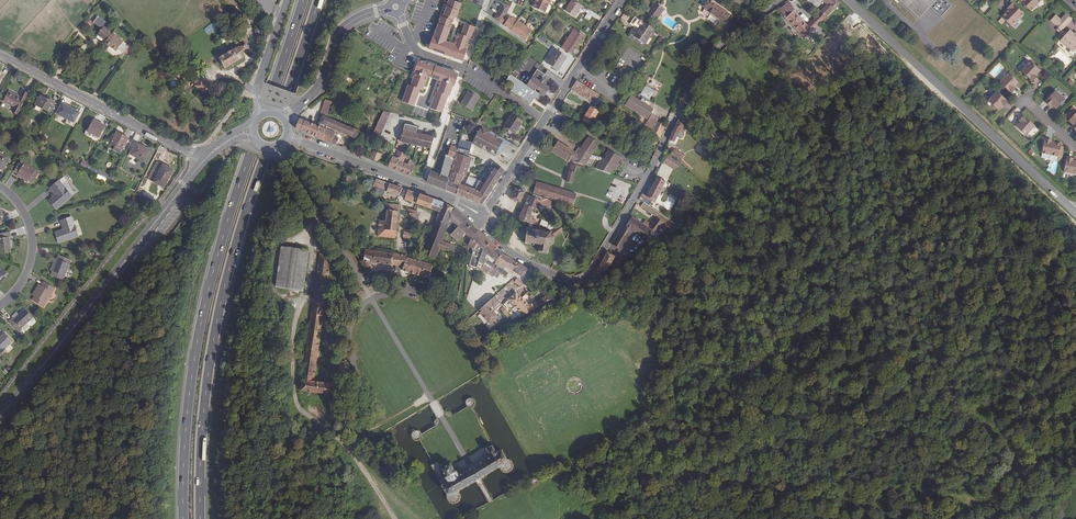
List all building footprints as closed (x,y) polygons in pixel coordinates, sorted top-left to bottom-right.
[(450,0),(448,0),(443,16),(440,16),(433,36),(432,36),(428,49),(463,61),(475,27),(465,24),(461,34),(458,33),(454,45),(445,41),(454,18),(456,18),(461,4),(450,0)] [(533,7),(545,13),(549,4),(541,0),(536,0),(533,7)] [(575,17),(582,7),(572,0),(566,10),(575,17)] [(730,14),(709,0),(706,0),(702,6),(726,21),(730,14)] [(836,0),(822,0),(827,4),(820,11),(821,12),(826,17),(840,3),(836,0)] [(919,18),(935,0),(899,0),(919,18)] [(1019,1),(1031,11),(1041,0),(1020,0),(1019,1)] [(656,20),(664,9),(655,2),(647,14),(656,20)] [(809,24),(807,25),(794,11),(788,3),(779,9),(786,19),(805,38),(814,29),(809,24)] [(1008,8),(1010,10),(1006,13),(1002,18),(1012,27),(1024,14),(1012,4),(1008,8)] [(816,17),(815,18),(820,23),(826,17),(821,12),(816,17)] [(1055,15),(1050,21),(1057,28),(1059,29),(1064,23),(1066,25),(1071,19),(1065,14),(1060,20),(1055,15)] [(107,21),(98,15),(93,22),(102,28),(107,21)] [(494,18),(501,23),(503,19),(497,15),(494,18)] [(646,25),(647,23),(642,21),(635,16),(629,24),(638,30),(643,23),(646,25)] [(508,19),(505,17),(503,19),(501,23),(511,30),(517,21),(510,17),(508,19)] [(815,18),(809,24),(814,29),(820,23),(815,18)] [(88,20),(83,25),(87,29),(92,24),(88,20)] [(525,26),(518,21),(517,21),(511,30),(519,35),(525,27),(525,26)] [(645,44),(655,29),(647,23),(646,25),(643,23),(634,36),(645,44)] [(1066,33),(1062,29),(1066,25),(1064,23),(1059,29),(1057,28),(1056,30),(1063,37),(1066,33)] [(526,40),(533,31),(525,26),(525,27),(519,35),(526,40)] [(110,32),(103,27),(97,35),(103,40),(105,38),(107,40),(105,42),(116,51),(118,48),(126,53),(131,47),(123,42),(112,33),(111,35),(109,33),(110,32)] [(584,35),(574,29),(562,48),(572,55),(584,35)] [(1060,41),(1061,41),(1070,31),(1069,30),(1066,33),(1063,37),(1060,41)] [(1075,50),(1075,49),(1075,36),(1070,31),(1061,41),(1070,50),(1068,52),(1073,57),(1075,53),(1075,51),(1075,50)] [(656,47),(664,35),(661,34),(654,45),(656,47)] [(240,47),(239,46),(219,58),(225,68),(240,59),(240,58),(245,55),(243,53),(250,49),(246,44),(240,47)] [(558,71),(567,57),(557,50),(548,64),(558,71)] [(402,102),(414,106),(420,89),(423,90),(428,76),(442,81),(437,93),(435,92),(430,109),(442,113),(448,96),(450,97),(458,74),(419,60),(410,85),(408,85),(402,102)] [(497,66),(486,60),(482,67),(492,74),(497,66)] [(1032,62),(1031,61),(1022,71),(1034,81),(1038,76),(1037,75),(1041,70),(1032,62)] [(537,69),(527,85),(510,75),(508,79),(514,83),(514,87),(511,92),(530,104),(533,99),(537,99),(540,101),(542,96),(544,97),(547,93),(550,88),(548,87),(551,83),(545,79),(548,76),(537,69)] [(1018,82),(1009,73),(1000,83),(1012,94),(1016,88),(1014,87),(1018,82)] [(182,84),(176,77),(173,80),(179,87),(182,84)] [(211,90),(199,78),(193,83),(211,102),(213,100),(208,94),(211,90)] [(605,102),(598,98),(600,96),(577,81),(571,89),(601,108),(605,102)] [(656,93),(646,87),(641,96),(650,101),(656,93)] [(12,112),(17,114),(28,94),(23,91),(20,97),(9,91),(3,101),(15,107),(12,112)] [(471,110),(480,98),(469,91),(461,104),(471,110)] [(1004,107),(1008,102),(997,91),(988,101),(998,110),(1002,105),(1004,107)] [(1065,99),(1056,91),(1045,102),(1050,107),(1051,105),(1056,109),(1065,99)] [(36,105),(41,96),(40,95),(33,108),(39,112),(42,108),(36,105)] [(50,112),(55,103),(41,96),(36,105),(50,112)] [(647,125),(652,129),(656,121),(657,121),(658,118),(653,115),(655,111),(632,97),(627,106),(650,120),(647,125)] [(327,114),(331,101),(324,99),(320,112),(327,114)] [(74,122),(79,112),(62,103),(57,113),(74,122)] [(598,112),(591,107),(580,124),(587,129),(598,112)] [(1075,131),(1075,110),(1075,109),(1067,117),(1070,120),(1069,121),(1073,125),(1072,127),(1075,131)] [(390,113),(383,111),(382,113),(371,137),(378,139),(390,113)] [(515,134),(523,121),(512,114),(504,127),(515,134)] [(321,139),(330,118),(328,117),(322,115),(318,125),(300,118),(296,128),(321,139)] [(331,131),(332,128),(351,136),(354,129),(354,128),(353,128),(330,118),(321,139),(336,145),(338,139),(334,136),(335,133),(331,131)] [(1028,138),(1036,128),(1025,118),(1020,123),(1022,124),(1018,129),(1028,138)] [(675,126),(669,139),(668,141),(669,142),(670,142),(671,141),(674,142),(677,137),(681,139),(683,138),(684,135),(683,133),(686,128),(679,120),(675,126)] [(93,121),(88,131),(99,137),(105,125),(98,122),(98,123),(93,121)] [(666,126),(665,125),(657,121),(656,121),(650,133),(657,136),(657,137),(661,139),(666,129),(665,128),(666,126)] [(403,135),(401,142),(431,149),(434,137),(416,133),(417,127),(403,124),(401,134),(403,135)] [(481,126),(473,143),(472,144),(477,146),(486,129),(482,127),(481,126)] [(351,136),(357,139),(360,131),(354,129),(351,136)] [(486,129),(477,146),(495,156),(497,152),(499,153),(510,143),(486,129)] [(123,149),(129,138),(117,132),(111,143),(116,146),(114,149),(120,152),(122,149),(123,149)] [(576,153),(558,141),(551,151),(568,162),(570,160),(573,161),(586,165),(590,167),(595,159),(593,158),(592,159),(590,157),(592,154),(599,143),(589,137),(581,149),(579,148),(576,153)] [(458,148),(457,147),(459,140),(453,139),(448,156),(446,155),(442,170),(434,167),(433,167),(427,182),(446,190),(451,172),(457,153),(458,149),(458,148)] [(1052,140),(1046,139),(1043,153),(1059,156),(1062,156),(1064,147),(1061,146),(1061,144),(1056,143),(1055,144),(1052,143),(1052,140)] [(473,143),(466,141),(463,140),(461,149),(459,154),(468,157),(471,148),(472,144),(473,143)] [(145,161),(151,150),(137,143),(131,154),(145,161)] [(685,149),(676,145),(674,150),(682,155),(685,149)] [(396,150),(394,148),(391,155),(392,156),(388,166),(412,176),(415,168),(414,167),(414,164),(407,154),(396,150)] [(601,160),(600,161),(596,168),(610,174),(615,167),(618,163),(621,158),(609,150),(605,155),(607,156),(605,159),(603,162),(601,160)] [(673,157),(679,160),(682,155),(674,150),(670,156),(673,157)] [(381,155),(373,151),(369,158),(378,162),(381,155)] [(463,176),(466,177),(471,161),(472,158),(468,157),(459,154),(457,153),(451,172),(454,173),(463,176)] [(9,159),(0,154),(0,166),(1,167),(0,168),(0,169),(3,170),(9,159)] [(1075,174),(1075,160),(1073,160),(1074,158),(1067,156),(1065,166),(1062,165),(1061,170),(1064,171),(1064,172),(1075,174)] [(694,168),(684,159),(681,162),(691,172),(694,168)] [(21,161),(15,171),(18,173),(29,180),(33,182),(39,172),(21,161)] [(157,161),(152,171),(169,179),(174,170),(157,161)] [(571,164),(566,182),(572,183),(575,171),(577,171),(578,167),(585,168),(586,165),(573,161),(572,164),(571,164)] [(505,170),(492,162),(491,164),(480,180),(479,181),(469,176),(465,186),(460,184),(459,186),(460,187),(457,194),(482,204),(505,170)] [(720,162),(716,167),(724,173),(725,168),(720,162)] [(87,168),(112,181),(113,177),(89,165),(87,168)] [(164,187),(169,179),(152,171),(148,178),(154,181),(154,182),(164,187)] [(459,186),(450,182),(454,173),(451,172),(446,190),(457,194),(460,187),(459,186)] [(27,183),(29,180),(18,173),(16,176),(27,183)] [(459,186),(460,184),(463,176),(454,173),(450,182),(459,186)] [(64,176),(59,180),(65,187),(65,188),(72,196),(75,193),(66,181),(67,180),(64,176)] [(647,196),(642,193),(639,199),(642,201),(644,199),(652,204),(654,201),(655,201),(665,181),(657,178),(647,196)] [(399,196),(402,188),(375,179),(372,189),(386,194),(387,192),(399,196)] [(49,200),(57,209),(72,196),(65,188),(65,187),(59,180),(51,188),(56,194),(49,200)] [(552,190),(536,184),(533,193),(549,198),(552,190)] [(515,190),(510,199),(521,203),(526,191),(521,190),(517,188),(515,188),(514,188),(514,189),(515,190)] [(552,190),(549,198),(550,199),(567,204),(570,195),(552,190)] [(416,204),(420,194),(408,191),(405,200),(416,204)] [(430,208),(434,199),(420,194),(416,204),(430,208)] [(548,200),(548,199),(532,194),(531,196),(529,195),(518,219),(529,223),(532,212),(538,214),(539,210),(538,210),(541,204),(549,207),(552,201),(548,200)] [(440,212),(444,203),(434,199),(430,208),(440,212)] [(674,224),(644,202),(641,206),(656,217),(664,223),(670,227),(674,224)] [(378,235),(395,237),(399,204),(388,203),(385,220),(380,219),(378,235)] [(444,236),(450,219),(455,209),(448,204),(444,203),(440,212),(439,213),(423,254),(435,259),(439,249),(442,241),(444,236)] [(410,213),(409,218),(414,219),(414,218),(415,211),(408,208),(407,213),(410,213)] [(458,242),(465,233),(471,239),(478,231),(455,209),(450,219),(444,236),(447,237),(448,235),(453,228),(451,226),(452,222),(458,227),(451,235),(458,242)] [(626,227),(623,225),(612,245),(614,246),(621,250),(632,232),(650,243),(660,236),(657,234),(656,233),(652,230),(649,228),(643,224),(633,216),(626,227)] [(55,232),(59,243),(78,236),(74,226),(71,217),(61,221),(64,229),(55,232)] [(651,224),(645,221),(643,224),(649,228),(652,230),(656,233),(664,223),(656,217),(651,224)] [(541,222),(535,220),(534,224),(547,228),(550,222),(542,219),(541,222)] [(554,237),(565,229),(558,226),(556,228),(554,226),(548,229),(551,231),(550,232),(554,238),(554,237)] [(554,237),(554,238),(550,232),(543,231),(543,229),(542,229),(541,231),(536,230),(537,228),(535,228),(535,229),(530,228),(529,227),(528,227),(527,227),(526,229),(525,230),(527,232),(526,241),(524,241),(524,242),(525,242),(525,244),(526,244),(527,243),(533,244),(532,245),(534,246),(534,244),(539,245),(539,250),(537,251),(538,252),(539,251),(545,252),(546,254),(547,254),(547,252),(548,246),(552,244),(553,245),(554,244),(553,242),(553,238),(556,239),(556,238),(554,237)] [(664,227),(657,234),(660,236),(667,230),(664,227)] [(470,266),(477,267),(479,262),(483,249),(490,242),(478,231),(471,239),(468,245),(474,249),(472,255),(473,255),(470,266)] [(0,234),(0,251),(0,254),(11,252),(9,237),(11,237),(10,232),(0,234)] [(442,241),(439,249),(445,251),(447,244),(448,243),(442,241)] [(490,242),(483,249),(479,262),(484,265),(488,260),(486,258),(487,256),(489,255),(495,247),(490,242)] [(456,247),(447,244),(445,251),(454,254),(456,247)] [(281,247),(275,287),(303,290),(308,250),(281,247)] [(496,261),(503,254),(495,247),(489,255),(496,262),(496,261)] [(370,262),(391,265),(393,254),(365,249),(363,261),(360,261),(367,274),(373,271),(370,262)] [(607,252),(595,274),(601,276),(605,274),(607,271),(609,266),(615,257),(607,252)] [(319,254),(301,391),(335,396),(336,384),(314,381),(330,262),(328,260),(329,259),(328,257),(326,257),(324,254),(319,254)] [(393,254),(391,265),(403,267),(405,262),(406,262),(407,258),(408,256),(393,254)] [(496,261),(501,264),(505,259),(506,257),(503,254),(496,261)] [(71,260),(59,255),(58,259),(53,271),(51,275),(63,279),(71,260)] [(507,261),(504,266),(513,272),(518,264),(506,257),(505,259),(507,261)] [(402,270),(428,278),(433,266),(433,265),(407,258),(406,262),(405,262),(403,267),(402,270)] [(490,270),(494,264),(488,260),(484,265),(484,266),(485,266),(490,270)] [(488,272),(497,278),(501,273),(503,270),(499,268),(494,264),(490,270),(488,272)] [(513,272),(521,276),(525,268),(518,264),(513,272)] [(529,270),(525,268),(521,276),(525,276),(529,270)] [(607,276),(591,287),(594,292),(600,288),(599,287),(609,279),(607,276)] [(55,289),(44,282),(42,285),(35,296),(33,300),(44,307),(55,289)] [(33,295),(35,296),(42,285),(39,284),(33,295)] [(537,301),(540,306),(554,298),(549,294),(537,301)] [(518,319),(540,306),(537,301),(525,308),(517,295),(508,301),(518,319)] [(499,302),(494,296),(478,311),(489,324),(498,317),(489,307),(492,305),(493,307),(499,302)] [(22,328),(33,317),(25,309),(14,319),(13,318),(9,322),(19,332),(22,328)] [(6,348),(12,341),(4,333),(0,338),(0,354),(6,348)] [(344,360),(343,361),(341,361),(340,362),(340,363),(339,364),(339,365),(339,366),(339,367),(340,369),(341,370),(342,371),(343,371),(345,372),(346,371),(347,371),(348,370),(349,368),(350,366),(350,365),(348,363),(348,362),(346,361),(345,361),(344,360)] [(579,380),(574,379),(569,382),(568,387),(571,391),(575,393),(580,390),(581,385),(579,380)] [(445,478),(448,482),(442,486),(448,496),(448,497),(448,499),(449,501),(450,502),(451,503),(453,503),(454,503),(455,503),(457,503),(458,502),(459,500),(460,498),(460,495),(459,494),(458,493),(457,492),(476,481),(478,480),(480,478),(500,467),(501,468),(501,470),(502,471),(504,472),(505,472),(507,472),(509,472),(511,471),(512,469),(513,466),(513,465),(512,462),(511,460),(510,459),(508,459),(507,459),(502,450),(498,453),(495,452),(492,446),(486,449),(491,457),(472,467),(459,475),(456,472),(455,472),(450,464),(441,469),(446,477),(445,478)]
